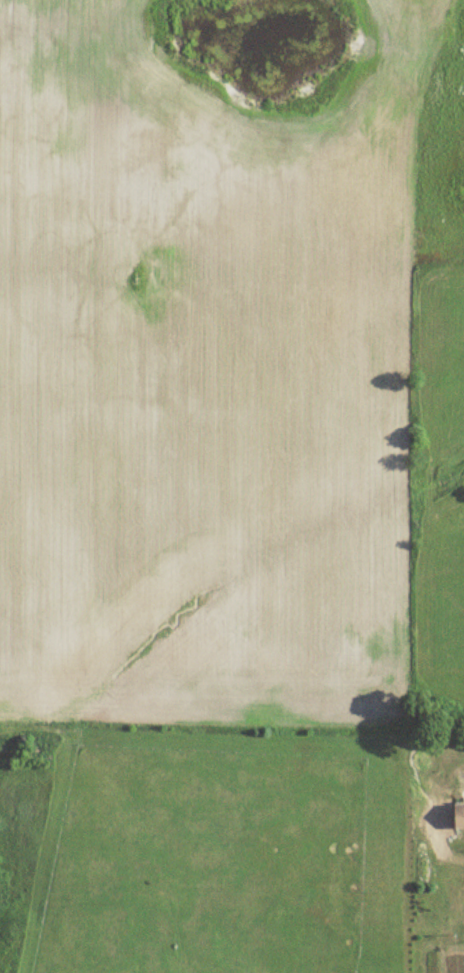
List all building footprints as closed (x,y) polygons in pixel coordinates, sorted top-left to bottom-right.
[(451,827),(463,827),(463,803),(451,803),(451,827)]
